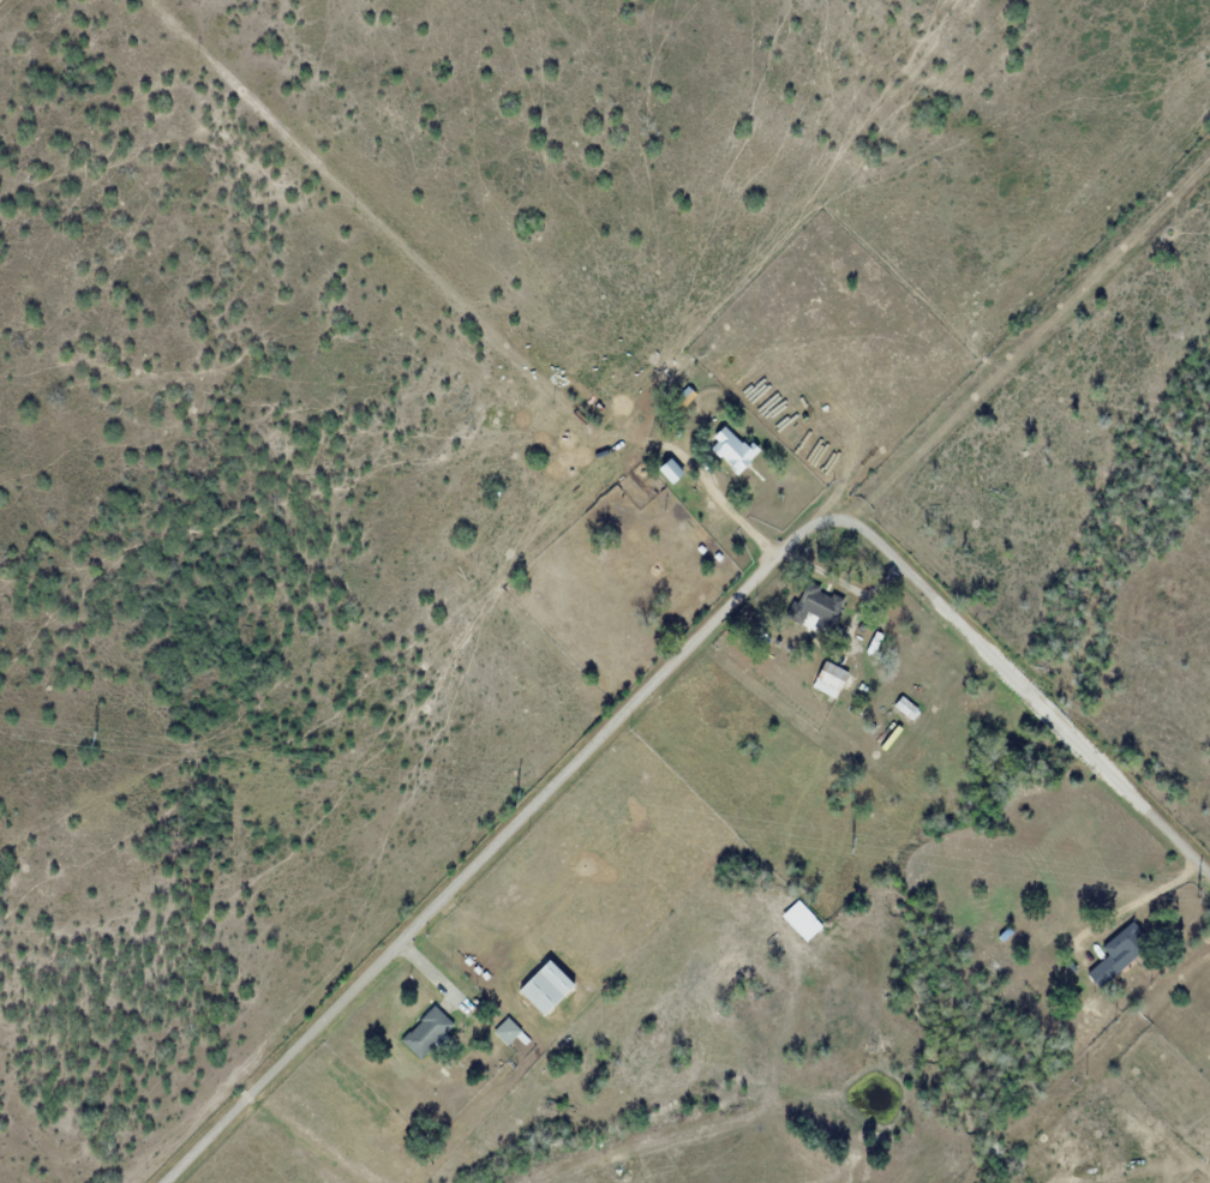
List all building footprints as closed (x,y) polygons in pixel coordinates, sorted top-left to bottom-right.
[(706,444),(737,474),(755,455),(725,425),(706,444)] [(810,614),(833,624),(844,599),(802,582),(786,619),(804,627),(810,614)] [(838,693),(850,674),(839,667),(844,660),(832,653),(815,678),(838,693)] [(894,707),(910,718),(916,708),(900,698),(894,707)] [(1124,966),(1138,950),(1118,931),(1103,947),(1124,966)] [(1119,969),(1106,956),(1086,976),(1099,990),(1119,969)] [(544,1016),(574,986),(548,960),(518,990),(544,1016)] [(400,1040),(420,1060),(454,1026),(434,1006),(400,1040)] [(520,1031),(507,1018),(493,1032),(506,1044),(520,1031)]
